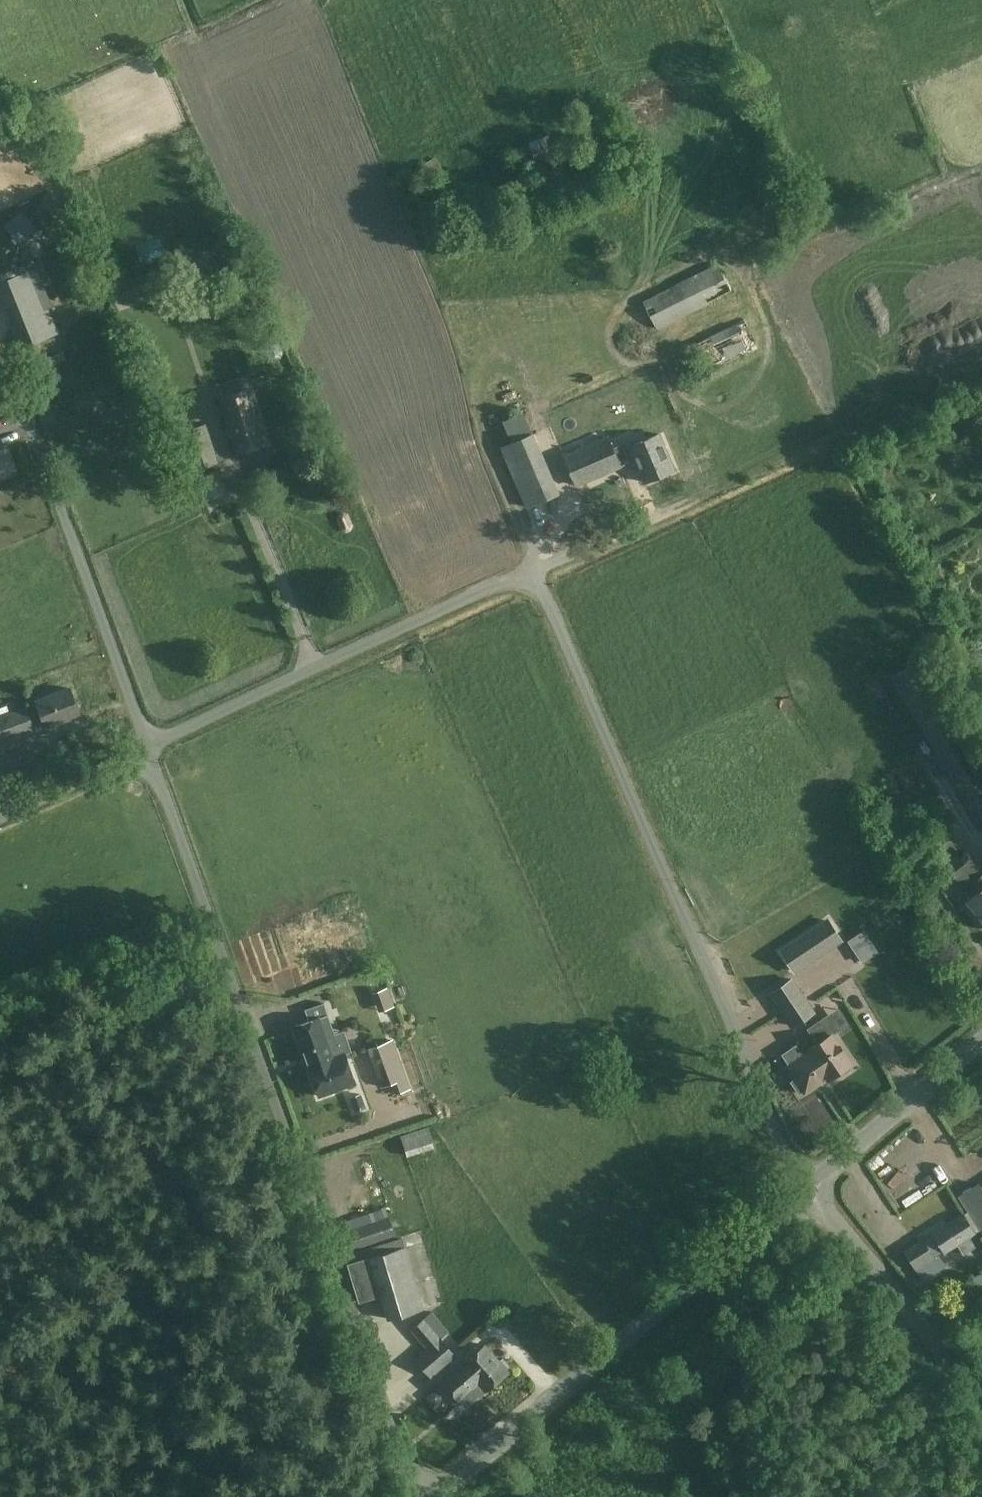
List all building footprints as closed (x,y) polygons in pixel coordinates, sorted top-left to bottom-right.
[(614,111),(657,90),(652,78),(609,99),(614,111)] [(534,130),(521,134),(533,165),(546,160),(534,130)] [(657,329),(731,292),(717,264),(643,302),(657,329)] [(128,300),(178,286),(173,266),(122,281),(128,300)] [(30,281),(3,292),(20,333),(47,320),(30,281)] [(673,338),(684,364),(751,334),(740,308),(673,338)] [(49,353),(50,364),(68,361),(66,351),(49,353)] [(53,364),(55,377),(94,368),(91,356),(53,364)] [(269,442),(256,403),(251,387),(219,398),(237,453),(269,442)] [(161,411),(164,421),(181,415),(178,406),(161,411)] [(501,447),(526,509),(559,496),(534,433),(532,434),(523,413),(503,422),(511,443),(501,447)] [(203,424),(180,431),(192,469),(215,462),(203,424)] [(659,432),(629,445),(644,482),(675,469),(659,432)] [(575,486),(622,465),(608,433),(561,453),(575,486)] [(189,481),(196,502),(226,492),(219,471),(189,481)] [(406,570),(398,572),(405,593),(413,591),(406,570)] [(981,830),(981,767),(931,681),(941,675),(928,653),(890,676),(981,830)] [(38,701),(46,723),(46,725),(80,713),(71,687),(37,699),(38,701)] [(38,701),(0,715),(0,740),(46,723),(38,701)] [(3,766),(10,785),(44,772),(37,753),(3,766)] [(940,820),(920,833),(933,854),(954,841),(940,820)] [(963,884),(981,870),(981,867),(966,846),(946,861),(963,884)] [(980,890),(967,900),(981,918),(981,875),(973,882),(980,890)] [(815,956),(802,937),(778,953),(791,972),(815,956)] [(792,975),(768,991),(791,1026),(815,1010),(792,975)] [(343,1052),(332,1056),(326,1037),(335,1033),(328,1013),(319,1016),(294,1024),(305,1056),(305,1055),(308,1064),(319,1096),(354,1083),(343,1052)] [(808,1049),(809,1050),(803,1054),(796,1044),(783,1053),(790,1063),(787,1065),(796,1078),(791,1081),(799,1092),(803,1089),(805,1091),(827,1077),(828,1078),(836,1073),(841,1074),(850,1068),(851,1062),(853,1061),(834,1031),(833,1032),(822,1017),(808,1026),(818,1042),(808,1049)] [(381,1087),(417,1074),(405,1040),(389,1046),(387,1042),(368,1049),(381,1087)] [(355,1111),(365,1107),(360,1094),(350,1098),(355,1111)] [(407,1157),(434,1148),(427,1127),(400,1136),(407,1157)] [(979,1183),(958,1196),(981,1235),(981,1187),(979,1183)] [(930,1230),(962,1210),(956,1199),(923,1220),(930,1230)] [(395,1237),(386,1210),(346,1223),(354,1250),(395,1237)] [(914,1271),(944,1253),(957,1244),(963,1255),(975,1248),(968,1237),(975,1233),(964,1216),(933,1235),(932,1233),(902,1252),(914,1271)] [(406,1245),(347,1263),(358,1300),(379,1293),(387,1320),(425,1309),(406,1245)] [(413,1359),(430,1380),(459,1358),(442,1338),(455,1327),(439,1307),(410,1330),(426,1349),(413,1359)] [(776,1333),(782,1341),(790,1335),(783,1327),(776,1333)] [(463,1363),(442,1380),(466,1408),(486,1392),(487,1393),(510,1373),(506,1369),(509,1366),(502,1358),(499,1361),(485,1345),(480,1349),(476,1344),(463,1355),(467,1360),(463,1364),(463,1363)]
